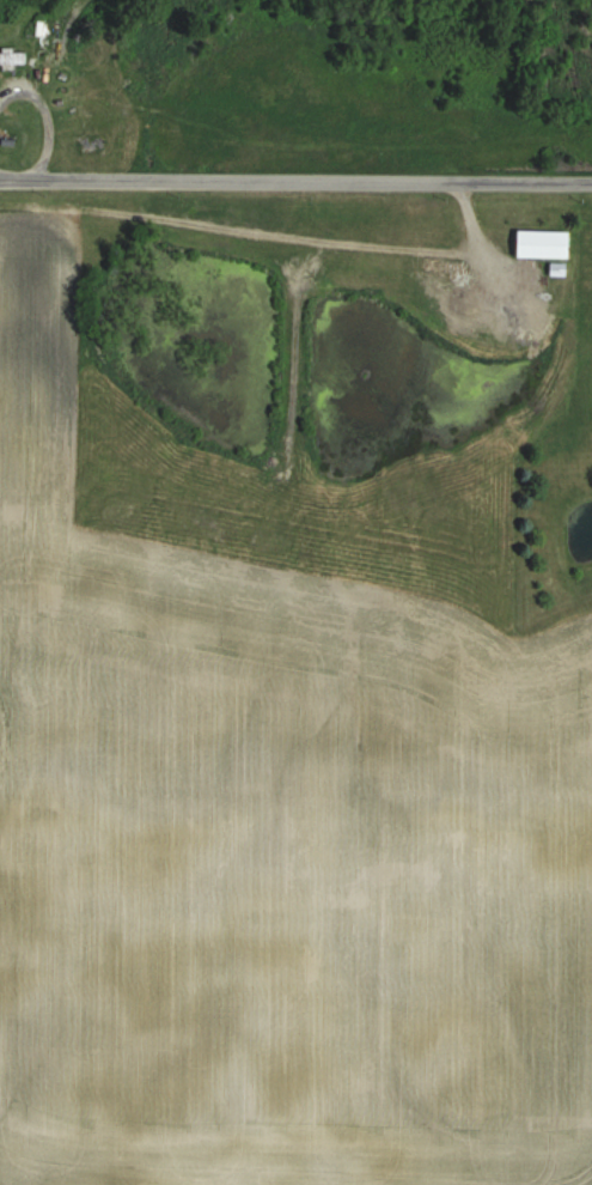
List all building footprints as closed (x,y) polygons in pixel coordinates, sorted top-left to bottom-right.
[(33,64),(33,52),(0,52),(0,64),(33,64)] [(578,257),(578,229),(525,229),(525,257),(578,257)]
